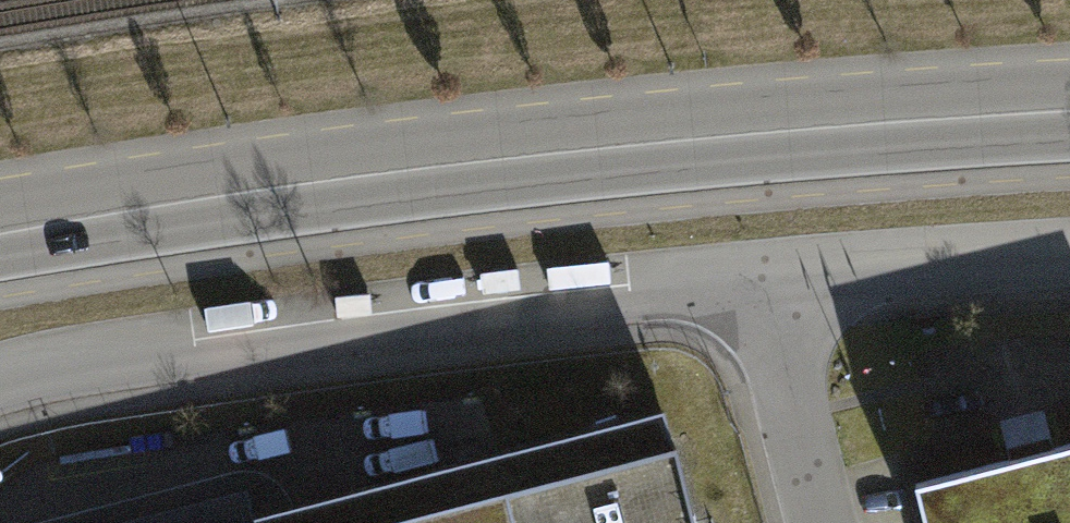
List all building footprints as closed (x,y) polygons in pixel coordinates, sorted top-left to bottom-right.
[(649,445),(342,522),(669,522),(649,445)] [(920,489),(928,522),(1069,522),(1069,451),(920,489)]
